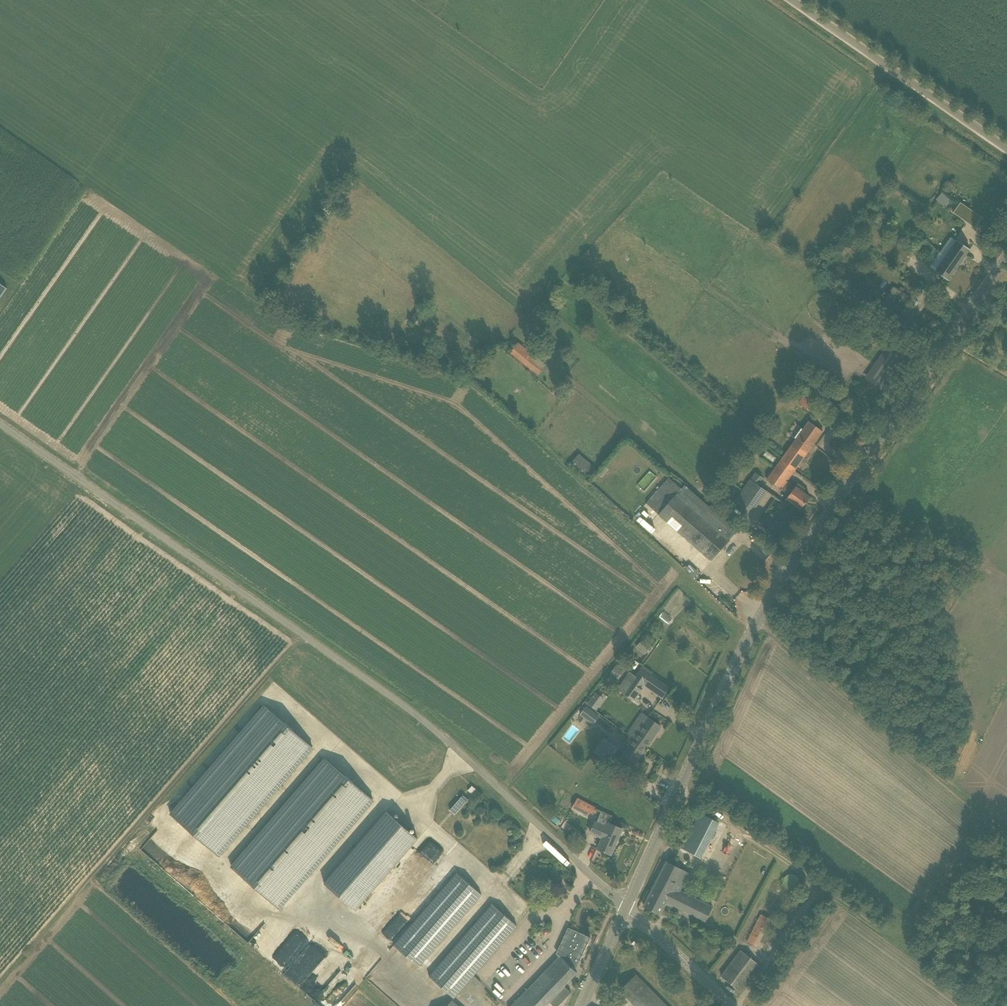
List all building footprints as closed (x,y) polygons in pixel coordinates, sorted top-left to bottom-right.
[(942,192),(937,198),(945,205),(951,199),(942,192)] [(974,227),(981,217),(961,202),(954,212),(974,227)] [(957,240),(935,271),(948,280),(970,249),(957,240)] [(907,297),(900,292),(890,306),(897,311),(907,297)] [(538,376),(547,365),(519,342),(510,352),(538,376)] [(868,380),(881,390),(905,357),(891,347),(868,380)] [(801,405),(811,411),(824,393),(814,386),(801,405)] [(823,431),(809,421),(781,460),(795,470),(823,431)] [(588,479),(597,470),(579,453),(570,463),(588,479)] [(795,470),(781,460),(767,479),(782,489),(789,495),(787,499),(801,509),(810,497),(803,492),(805,489),(798,483),(795,487),(787,481),(795,470)] [(659,514),(711,561),(737,531),(710,507),(707,511),(669,478),(646,503),(659,514)] [(750,480),(733,504),(749,516),(766,491),(767,491),(750,480)] [(610,674),(617,680),(625,668),(617,663),(610,674)] [(644,685),(662,697),(669,687),(641,668),(629,686),(639,693),(644,685)] [(593,692),(586,704),(595,710),(603,698),(593,692)] [(218,856),(312,747),(265,706),(171,815),(218,856)] [(580,715),(585,718),(586,716),(591,719),(596,713),(587,706),(580,715)] [(661,727),(648,717),(633,738),(647,748),(661,727)] [(633,767),(647,748),(633,738),(629,735),(624,743),(628,746),(620,758),(633,767)] [(608,762),(613,755),(614,756),(618,749),(608,742),(599,755),(608,762)] [(279,908),(373,800),(326,759),(232,867),(279,908)] [(450,810),(455,814),(468,800),(463,796),(450,810)] [(577,798),(573,807),(589,815),(592,810),(594,811),(596,807),(577,798)] [(355,911),(418,838),(387,812),(324,884),(355,911)] [(595,822),(590,833),(602,838),(598,849),(611,855),(615,845),(613,845),(616,840),(617,841),(623,829),(609,823),(607,827),(595,822)] [(705,850),(686,840),(682,848),(701,857),(705,850)] [(676,883),(683,870),(683,869),(667,861),(652,890),(644,906),(660,914),(667,901),(706,921),(713,907),(680,890),(682,886),(676,883)] [(418,967),(482,895),(457,873),(393,945),(418,967)] [(453,998),(517,926),(492,904),(429,976),(453,998)] [(747,942),(756,947),(770,919),(761,914),(747,942)] [(560,956),(511,1005),(545,1005),(549,1002),(554,1005),(558,1005),(571,992),(565,986),(577,973),(576,971),(591,937),(568,927),(558,950),(560,951),(558,955),(560,956)] [(741,950),(721,976),(740,992),(760,965),(741,950)] [(621,990),(620,990),(636,1005),(668,1005),(636,974),(621,990)]
